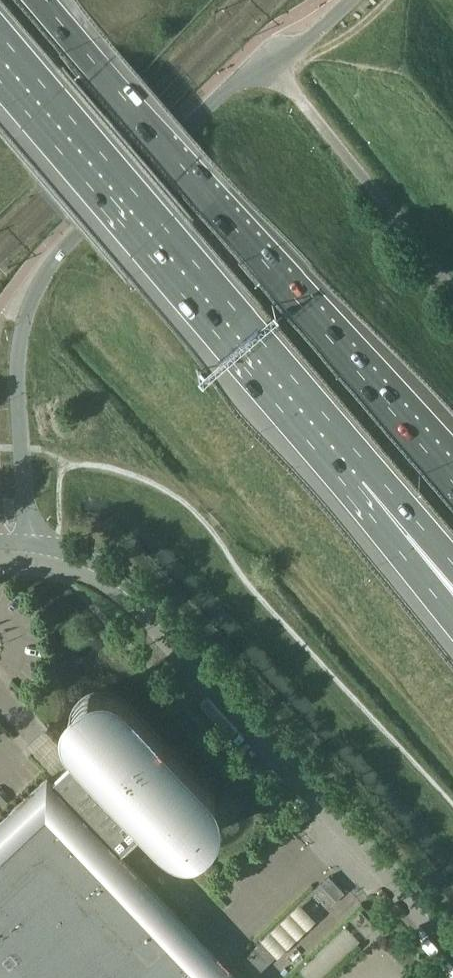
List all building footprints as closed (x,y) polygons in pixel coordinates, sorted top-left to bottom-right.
[(181,932),(189,924),(187,923),(186,923),(168,904),(169,904),(167,902),(166,902),(148,883),(149,883),(147,881),(128,862),(129,862),(129,861),(127,860),(121,854),(150,826),(156,833),(155,833),(157,835),(158,835),(161,838),(164,840),(167,841),(170,842),(173,843),(176,844),(180,844),(179,845),(182,845),(182,844),(186,844),(189,844),(192,843),(196,841),(199,840),(202,838),(204,836),(205,837),(207,835),(206,834),(208,832),(210,829),(212,827),(213,824),(214,821),(215,818),(216,815),(216,812),(217,812),(217,810),(216,810),(216,807),(216,804),(215,801),(214,798),(213,795),(211,792),(209,790),(207,788),(208,787),(206,785),(206,786),(188,767),(188,766),(187,764),(186,765),(168,746),(169,745),(167,743),(166,744),(148,725),(149,724),(147,722),(146,723),(128,704),(129,703),(127,702),(124,700),(121,698),(118,696),(115,695),(112,694),(108,693),(105,692),(102,691),(102,692),(99,692),(96,693),(93,694),(90,695),(87,696),(84,698),(81,699),(79,702),(77,704),(75,706),(73,709),(71,712),(70,715),(69,718),(69,721),(68,724),(67,724),(67,727),(68,727),(69,731),(69,734),(70,737),(71,740),(73,743),(74,746),(76,749),(78,751),(69,760),(60,750),(50,760),(59,769),(50,778),(48,776),(48,777),(47,776),(45,778),(46,779),(27,797),(26,796),(25,798),(6,816),(5,816),(4,818),(0,822),(0,977),(227,977),(181,932)] [(345,892),(344,891),(330,876),(316,889),(331,905),(345,892)] [(351,919),(366,935),(377,925),(361,909),(351,919)] [(360,940),(346,925),(299,969),(307,977),(320,977),(360,940)] [(243,959),(258,974),(278,955),(263,940),(243,959)]
